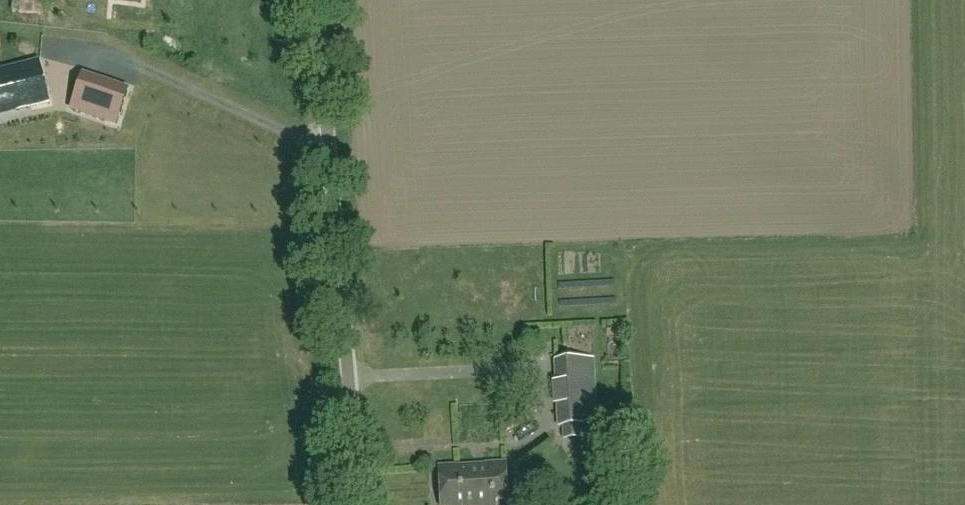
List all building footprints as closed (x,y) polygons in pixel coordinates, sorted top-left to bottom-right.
[(44,0),(13,0),(12,12),(42,16),(44,0)] [(0,73),(0,103),(18,98),(21,109),(48,102),(38,64),(0,73)] [(82,78),(71,109),(95,117),(105,85),(82,78)] [(591,359),(557,360),(559,428),(593,427),(591,359)] [(509,501),(507,464),(439,467),(441,504),(496,504),(496,502),(509,501)]
